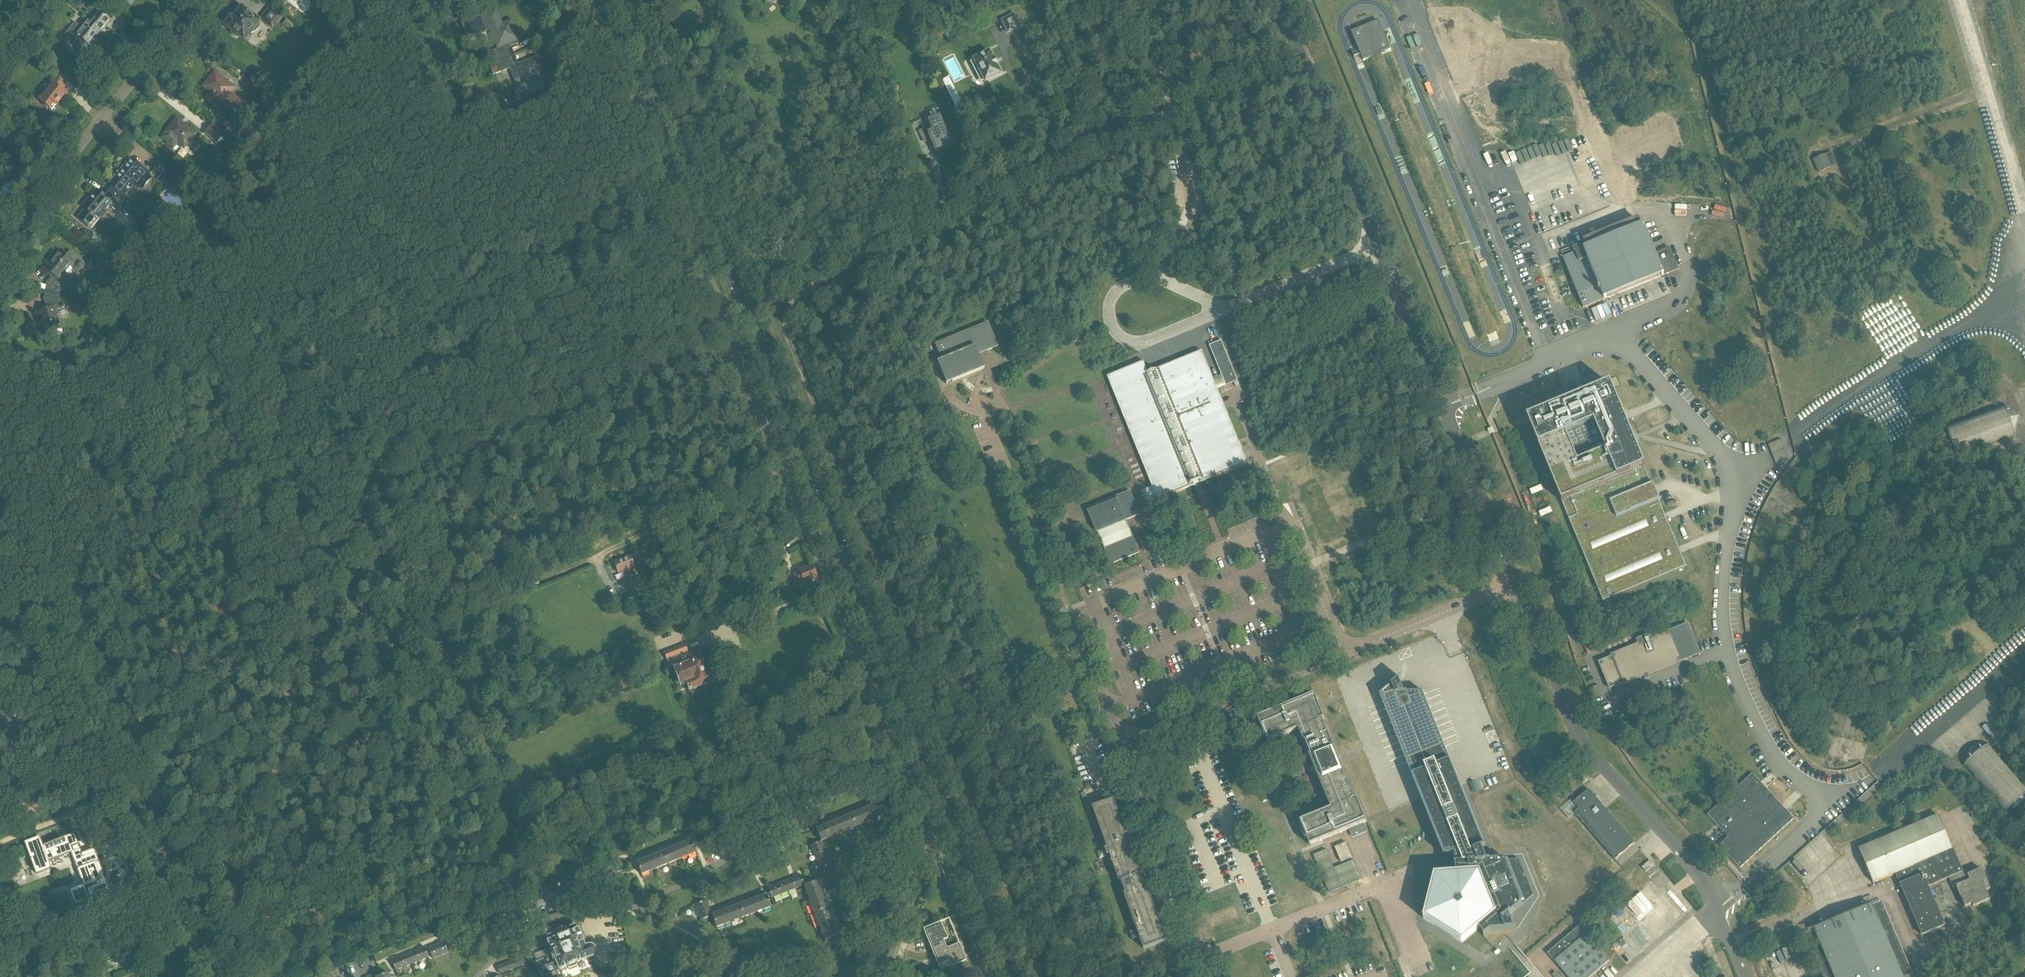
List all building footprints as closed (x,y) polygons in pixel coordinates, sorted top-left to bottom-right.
[(114,7),(109,14),(114,19),(120,12),(114,7)] [(233,19),(231,17),(224,26),(232,32),(232,33),(233,35),(234,36),(236,37),(238,38),(239,37),(241,38),(246,31),(250,34),(251,34),(251,33),(252,33),(255,31),(257,30),(258,29),(259,27),(260,23),(260,22),(260,21),(242,7),(233,19)] [(270,8),(261,19),(273,28),(281,17),(270,8)] [(491,52),(495,62),(509,57),(504,46),(516,42),(520,40),(511,19),(502,23),(497,9),(462,24),(469,40),(490,32),(497,49),(491,52)] [(101,33),(110,21),(100,13),(91,24),(88,21),(82,29),(78,25),(72,31),(89,45),(93,39),(92,38),(95,35),(97,36),(100,32),(101,33)] [(1001,20),(1008,32),(1020,26),(1014,14),(1001,20)] [(293,25),(287,20),(283,24),(290,29),(293,25)] [(989,51),(972,59),(984,82),(1000,73),(989,51)] [(523,87),(513,91),(517,100),(544,89),(540,80),(546,77),(537,56),(528,60),(528,61),(515,66),(523,87)] [(513,67),(509,57),(495,62),(494,63),(498,73),(515,66),(513,67)] [(244,103),(230,92),(233,88),(215,73),(203,87),(210,92),(207,95),(213,100),(216,97),(222,102),(223,101),(229,106),(228,107),(236,113),(244,103)] [(948,77),(942,80),(956,107),(962,104),(948,77)] [(61,99),(65,95),(61,91),(65,87),(53,78),(49,83),(51,85),(47,91),(49,92),(45,97),(44,95),(39,101),(53,111),(55,108),(56,109),(63,100),(61,99)] [(0,85),(0,91),(5,95),(9,91),(6,88),(9,83),(4,79),(0,85)] [(931,126),(919,132),(924,141),(929,138),(935,152),(952,144),(951,142),(954,141),(955,141),(953,135),(949,136),(947,137),(939,119),(938,117),(929,121),(930,123),(931,126)] [(199,144),(192,139),(196,134),(177,119),(166,133),(162,139),(167,143),(166,144),(173,150),(178,143),(184,148),(188,144),(195,149),(199,144)] [(204,134),(217,144),(225,134),(213,123),(204,134)] [(49,149),(43,148),(40,157),(46,158),(49,149)] [(1832,153),(1814,161),(1820,172),(1837,165),(1832,153)] [(108,184),(104,188),(114,196),(125,206),(130,199),(125,195),(133,185),(138,189),(151,174),(132,158),(110,185),(108,184)] [(162,160),(155,169),(163,175),(158,180),(165,186),(169,180),(170,180),(176,172),(162,160)] [(110,201),(114,196),(104,188),(100,193),(97,190),(83,207),(87,210),(79,219),(92,229),(99,220),(94,216),(108,199),(110,201)] [(1575,288),(1576,290),(1584,308),(1585,308),(1587,307),(1607,299),(1606,297),(1661,275),(1662,276),(1663,276),(1678,270),(1677,267),(1672,255),(1670,248),(1656,254),(1644,224),(1641,225),(1642,227),(1587,249),(1586,248),(1584,249),(1576,252),(1563,257),(1565,263),(1566,265),(1575,288)] [(147,244),(153,237),(141,227),(138,228),(135,231),(136,235),(147,244)] [(45,292),(60,294),(69,283),(63,278),(66,275),(65,273),(74,262),(61,251),(45,269),(54,277),(48,284),(47,283),(45,292)] [(60,294),(45,292),(44,300),(45,300),(49,309),(38,313),(46,335),(62,329),(57,316),(60,315),(58,310),(65,308),(60,294)] [(935,345),(939,353),(939,355),(944,353),(946,358),(941,360),(937,362),(946,384),(947,384),(946,379),(950,377),(952,382),(953,381),(975,372),(982,369),(983,369),(984,369),(983,366),(982,365),(978,355),(976,350),(985,346),(987,351),(993,348),(996,347),(998,347),(998,346),(995,338),(993,338),(987,323),(977,326),(978,328),(935,345)] [(1210,346),(1226,386),(1238,381),(1221,341),(1210,346)] [(1155,488),(1159,498),(1150,502),(1149,502),(1148,502),(1149,504),(1150,503),(1159,499),(1160,499),(1161,499),(1161,498),(1171,494),(1171,495),(1172,494),(1182,490),(1183,490),(1183,489),(1187,488),(1193,485),(1193,486),(1194,485),(1193,482),(1199,480),(1201,483),(1202,482),(1211,478),(1212,478),(1213,478),(1213,477),(1215,476),(1223,473),(1223,474),(1224,473),(1224,472),(1234,469),(1235,468),(1245,464),(1246,464),(1246,462),(1245,463),(1241,453),(1242,453),(1241,451),(1241,452),(1237,442),(1237,440),(1236,440),(1232,431),(1233,431),(1232,429),(1228,420),(1228,419),(1228,418),(1227,418),(1223,408),(1224,408),(1223,407),(1219,397),(1219,396),(1218,396),(1218,395),(1217,393),(1216,390),(1214,386),(1215,386),(1214,385),(1212,380),(1210,375),(1210,374),(1209,374),(1205,364),(1206,364),(1205,363),(1201,353),(1200,351),(1199,352),(1189,356),(1188,356),(1188,357),(1178,361),(1178,360),(1177,361),(1167,365),(1166,366),(1156,370),(1155,370),(1155,371),(1149,373),(1148,373),(1144,363),(1144,361),(1142,362),(1143,362),(1133,366),(1131,366),(1131,367),(1122,371),(1122,370),(1120,371),(1111,375),(1110,375),(1109,376),(1110,377),(1114,387),(1114,388),(1115,388),(1119,398),(1118,398),(1119,399),(1123,409),(1123,410),(1124,410),(1128,420),(1127,420),(1128,421),(1132,431),(1132,433),(1133,432),(1137,442),(1136,442),(1137,444),(1141,453),(1141,455),(1142,455),(1145,461),(1146,464),(1145,465),(1146,466),(1150,475),(1150,476),(1150,477),(1151,477),(1155,487),(1154,487),(1155,488)] [(1527,419),(1603,602),(1687,567),(1610,384),(1527,419)] [(2004,404),(2002,405),(1944,426),(1947,434),(1944,436),(1949,450),(1952,448),(1955,456),(1956,456),(1974,450),(2013,436),(2015,435),(2004,404)] [(1088,509),(1089,511),(1092,518),(1092,519),(1097,532),(1126,520),(1126,521),(1127,521),(1140,515),(1138,508),(1136,504),(1131,492),(1088,509)] [(1423,515),(1426,521),(1430,520),(1432,519),(1437,517),(1435,510),(1423,515)] [(1134,539),(1134,538),(1106,550),(1112,564),(1113,563),(1140,553),(1137,546),(1134,547),(1132,540),(1134,539)] [(629,556),(614,562),(614,563),(618,573),(623,571),(630,588),(640,584),(629,556)] [(809,584),(817,580),(812,566),(794,574),(798,584),(803,581),(805,584),(809,583),(809,584)] [(1701,654),(1688,623),(1670,631),(1656,636),(1654,631),(1636,639),(1638,643),(1618,652),(1611,655),(1612,656),(1598,662),(1609,689),(1623,683),(1623,685),(1682,661),(1701,654)] [(685,645),(664,653),(667,660),(688,652),(685,645)] [(685,665),(674,669),(677,677),(676,677),(675,679),(677,683),(679,684),(679,683),(680,683),(680,684),(680,685),(685,683),(687,683),(690,691),(691,694),(693,698),(696,697),(708,692),(707,689),(711,687),(705,671),(697,650),(681,657),(685,665)] [(1381,693),(1383,701),(1393,697),(1417,757),(1407,760),(1444,855),(1454,854),(1456,887),(1445,887),(1439,912),(1460,926),(1469,919),(1484,936),(1490,931),(1514,930),(1508,916),(1533,895),(1519,859),(1486,861),(1481,848),(1484,848),(1443,746),(1433,750),(1411,691),(1404,691),(1398,677),(1381,693)] [(615,681),(619,692),(628,688),(624,678),(615,681)] [(1258,719),(1265,734),(1268,742),(1292,732),(1299,730),(1301,734),(1313,763),(1313,765),(1317,774),(1318,775),(1330,805),(1330,806),(1332,809),(1332,811),(1326,814),(1325,812),(1301,822),(1304,830),(1307,837),(1310,845),(1310,846),(1323,840),(1352,828),(1361,825),(1367,822),(1357,799),(1355,799),(1354,796),(1340,761),(1337,754),(1323,720),(1324,719),(1315,697),(1315,695),(1314,695),(1289,706),(1277,711),(1258,719)] [(1964,765),(2005,813),(2012,807),(2015,811),(2024,802),(2024,800),(2023,798),(2024,796),(2024,786),(1988,744),(1964,765)] [(864,772),(872,769),(869,762),(861,765),(864,772)] [(1716,824),(1718,827),(1725,834),(1716,843),(1740,869),(1794,819),(1787,810),(1781,804),(1766,788),(1761,782),(1755,776),(1753,773),(1751,775),(1707,815),(1716,824)] [(1579,809),(1575,813),(1615,860),(1635,843),(1605,808),(1589,790),(1574,803),(1579,809)] [(1129,840),(1127,834),(1115,799),(1107,802),(1103,804),(1101,804),(1093,807),(1103,835),(1104,837),(1108,848),(1105,849),(1108,856),(1110,855),(1111,857),(1113,862),(1120,882),(1122,881),(1126,894),(1124,895),(1144,950),(1168,941),(1148,887),(1148,886),(1146,887),(1145,884),(1147,883),(1145,877),(1142,877),(1141,874),(1146,872),(1144,866),(1143,864),(1134,839),(1134,838),(1129,840)] [(877,801),(861,807),(867,822),(883,816),(877,801)] [(845,814),(852,828),(867,822),(861,807),(845,814)] [(741,827),(760,818),(757,812),(738,821),(741,827)] [(830,820),(836,835),(852,828),(845,814),(830,820)] [(1949,878),(1963,872),(1953,849),(1938,816),(1859,849),(1873,883),(1896,874),(1922,935),(1945,926),(1928,887),(1949,878)] [(821,841),(836,835),(830,820),(823,823),(824,826),(816,829),(821,841)] [(83,884),(69,889),(77,910),(113,896),(95,849),(82,853),(75,834),(44,846),(40,837),(25,843),(37,875),(52,869),(50,861),(72,853),(83,884)] [(690,839),(676,844),(682,858),(696,853),(690,839)] [(817,862),(826,858),(823,849),(824,848),(821,841),(810,846),(817,862)] [(676,844),(663,850),(668,864),(682,858),(676,844)] [(1347,844),(1333,849),(1339,866),(1353,860),(1347,844)] [(663,850),(649,855),(655,869),(668,864),(663,850)] [(655,869),(649,855),(636,861),(641,875),(655,869)] [(826,858),(817,862),(824,879),(835,874),(832,867),(830,867),(826,858)] [(622,861),(613,864),(617,873),(625,869),(622,861)] [(1642,867),(1646,872),(1654,865),(1650,861),(1642,867)] [(1968,870),(1963,872),(1949,878),(1953,888),(1956,887),(1965,907),(1973,904),(1974,907),(1990,900),(1986,891),(1990,889),(1982,869),(1970,874),(1968,870)] [(784,882),(788,892),(804,885),(800,874),(793,877),(793,879),(784,882)] [(804,886),(809,900),(824,894),(819,881),(804,886)] [(771,898),(788,892),(784,882),(775,886),(774,884),(767,887),(771,898)] [(1620,897),(1639,920),(1654,907),(1635,884),(1620,897)] [(752,898),(758,912),(771,907),(766,893),(752,898)] [(815,914),(829,908),(824,894),(809,900),(815,914)] [(752,898),(738,903),(744,917),(758,912),(752,898)] [(708,901),(696,905),(702,920),(712,916),(711,914),(708,907),(710,906),(708,901)] [(1805,933),(1824,976),(1913,976),(1881,901),(1805,933)] [(738,903),(725,908),(730,923),(744,917),(738,903)] [(730,923),(725,908),(711,914),(712,916),(716,928),(730,923)] [(820,927),(834,922),(829,908),(815,914),(820,927)] [(550,949),(535,955),(538,963),(537,963),(542,976),(559,970),(561,969),(567,967),(568,968),(570,968),(576,966),(577,965),(578,964),(577,963),(590,958),(591,958),(593,957),(594,956),(595,955),(595,954),(596,954),(596,953),(596,952),(596,951),(596,950),(596,949),(595,948),(594,947),(593,946),(592,946),(591,946),(591,945),(590,945),(589,945),(589,946),(588,946),(587,946),(585,947),(584,946),(582,939),(583,939),(584,938),(580,930),(578,931),(576,925),(575,922),(562,927),(551,932),(551,930),(550,928),(549,929),(543,931),(550,949)] [(834,922),(820,927),(825,941),(831,939),(839,935),(834,922)] [(923,929),(932,950),(945,945),(943,940),(948,938),(945,933),(945,932),(940,922),(923,929)] [(1548,954),(1568,976),(1591,976),(1610,961),(1580,926),(1571,934),(1548,954)] [(842,934),(839,935),(831,939),(837,954),(849,949),(847,944),(845,944),(842,934)] [(433,958),(448,952),(443,941),(438,943),(438,944),(429,948),(433,958)] [(945,945),(932,950),(938,965),(950,960),(952,966),(965,960),(963,954),(959,943),(954,945),(946,948),(945,945)] [(409,954),(412,964),(429,957),(425,946),(417,950),(417,951),(409,954)] [(396,970),(412,964),(409,954),(399,958),(399,957),(391,959),(396,970)]
